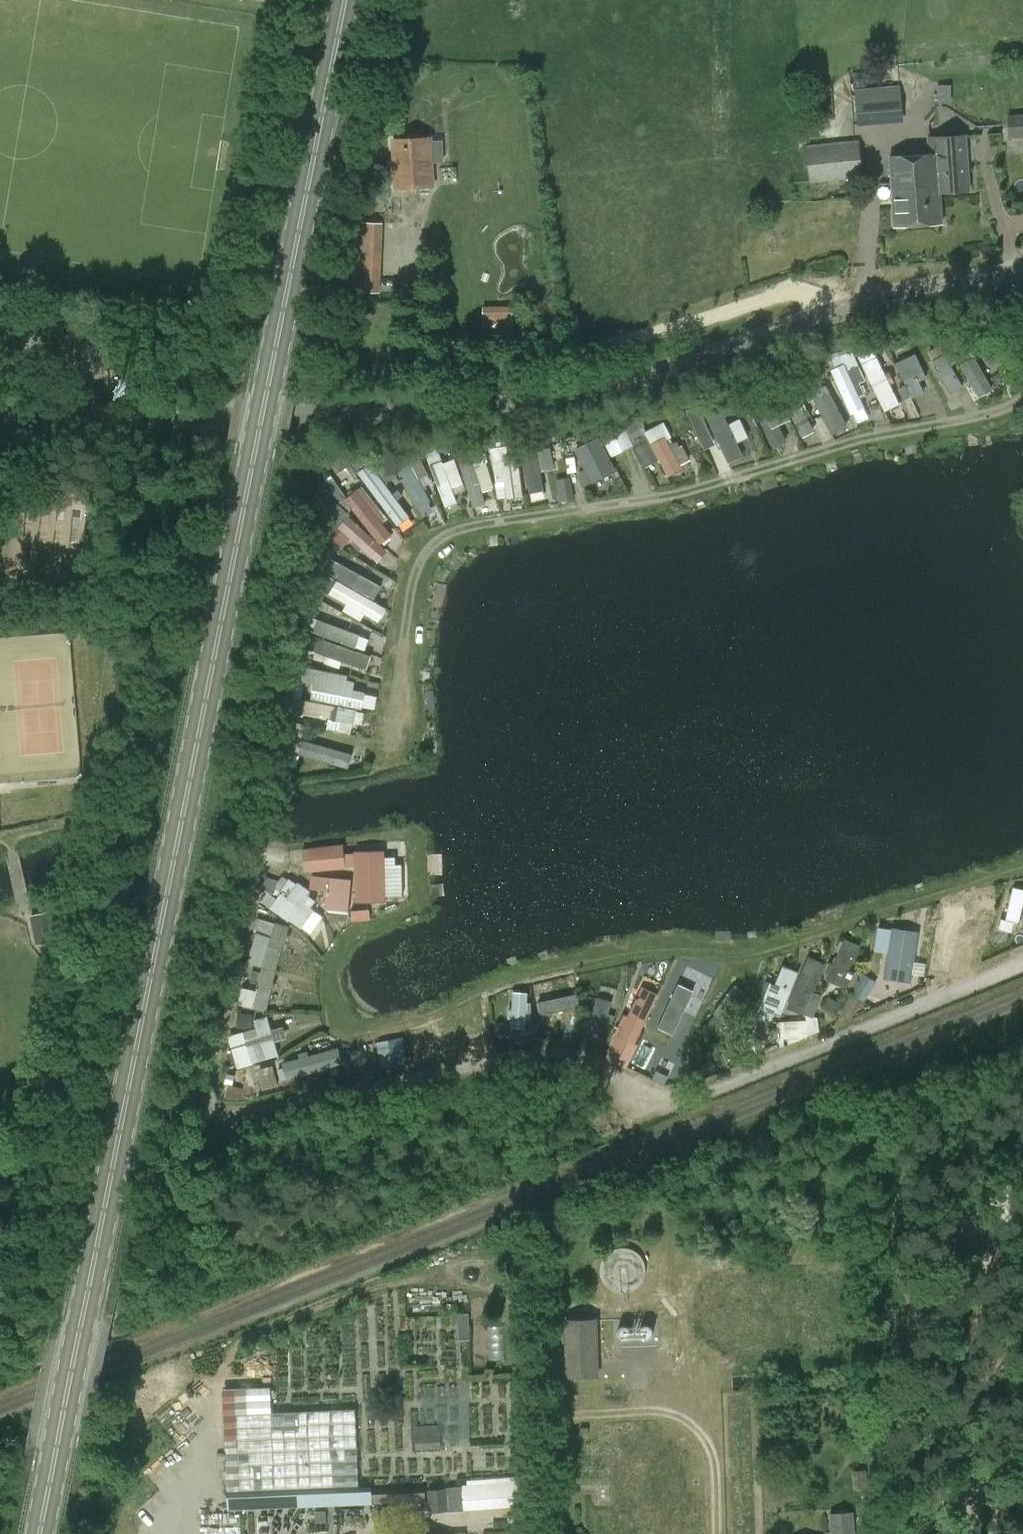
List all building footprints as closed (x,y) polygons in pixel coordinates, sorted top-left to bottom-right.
[(887,123),(904,122),(901,86),(885,87),(887,123)] [(1022,138),(1022,114),(1007,115),(1008,138),(1022,138)] [(940,192),(969,190),(965,135),(937,137),(940,192)] [(940,192),(937,137),(929,138),(930,153),(890,156),(895,227),(943,224),(940,192)] [(396,189),(434,187),(432,162),(444,161),(443,140),(431,141),(431,138),(393,139),(396,189)] [(810,184),(863,178),(859,140),(806,146),(810,184)] [(516,324),(516,307),(487,306),(487,323),(516,324)] [(933,361),(951,394),(963,387),(951,366),(960,362),(953,350),(952,351),(947,342),(929,352),(934,361),(933,361)] [(872,345),(856,352),(885,412),(900,404),(872,345)] [(844,364),(831,370),(851,415),(865,409),(860,397),(865,395),(860,384),(866,381),(852,350),(840,356),(844,364)] [(916,353),(896,363),(912,398),(924,393),(919,381),(927,377),(916,353)] [(1001,388),(982,356),(967,365),(987,397),(1001,388)] [(784,402),(802,437),(814,430),(797,396),(800,395),(793,382),(783,387),(789,400),(784,402)] [(770,387),(749,396),(773,449),(786,442),(779,426),(790,420),(782,402),(778,404),(770,387)] [(822,387),(810,395),(833,432),(845,424),(822,387)] [(706,405),(732,461),(744,456),(726,415),(737,410),(729,393),(718,398),(718,400),(706,405)] [(702,406),(691,410),(707,447),(717,443),(702,406)] [(750,435),(742,417),(733,421),(741,439),(750,435)] [(636,420),(626,427),(635,440),(645,434),(636,420)] [(599,432),(612,456),(634,445),(622,421),(599,432)] [(647,435),(633,442),(647,468),(661,461),(670,478),(685,470),(682,465),(692,460),(684,445),(681,447),(679,441),(671,445),(668,440),(673,438),(665,422),(646,432),(647,435)] [(550,433),(534,436),(536,449),(552,446),(550,433)] [(600,438),(575,451),(593,486),(618,473),(600,438)] [(525,499),(518,446),(492,450),(497,486),(506,485),(508,501),(525,499)] [(538,451),(523,454),(531,495),(546,492),(542,471),(556,469),(552,449),(538,451)] [(470,450),(457,455),(475,510),(487,506),(484,494),(496,490),(488,465),(476,469),(470,450)] [(396,466),(418,510),(432,503),(420,480),(430,475),(419,454),(396,466)] [(443,463),(431,467),(447,510),(458,505),(453,490),(465,485),(456,461),(444,465),(443,463)] [(411,518),(371,464),(359,473),(399,527),(411,518)] [(389,464),(380,471),(390,483),(398,476),(389,464)] [(382,546),(394,536),(358,491),(349,498),(330,475),(323,481),(337,500),(348,510),(350,512),(354,510),(382,546)] [(572,477),(557,480),(561,501),(576,498),(572,477)] [(339,529),(379,564),(389,553),(351,518),(352,517),(335,501),(325,512),(341,527),(339,529)] [(389,583),(393,574),(344,551),(340,560),(389,583)] [(382,586),(341,563),(335,574),(376,597),(382,586)] [(387,610),(337,582),(330,595),(347,605),(343,612),(362,622),(365,615),(379,623),(387,610)] [(363,633),(304,613),(299,627),(358,647),(363,633)] [(301,647),(368,671),(372,657),(321,639),(321,638),(306,633),(301,647)] [(342,663),(326,658),(324,665),(340,670),(342,663)] [(312,701),(363,711),(366,695),(354,692),(356,683),(348,682),(349,677),(306,669),(306,668),(292,665),(289,680),(303,682),(302,684),(314,686),(312,701)] [(355,725),(358,711),(286,697),(283,712),(304,717),(304,715),(355,725)] [(290,752),(349,770),(353,755),(302,740),(306,726),(286,721),(275,758),(287,762),(290,752)] [(356,901),(386,900),(385,850),(355,851),(356,901)] [(290,923),(312,893),(299,883),(289,898),(282,894),(271,910),(290,923)] [(1022,905),(1022,890),(1013,887),(1005,920),(1001,919),(999,929),(1011,932),(1014,921),(1019,922),(1022,905)] [(56,925),(76,921),(74,907),(53,912),(56,925)] [(356,909),(357,919),(376,918),(375,908),(356,909)] [(56,925),(53,912),(32,916),(38,944),(50,941),(51,949),(73,945),(77,924),(76,921),(56,925)] [(277,974),(290,928),(276,924),(272,939),(257,934),(248,965),(277,974)] [(911,984),(919,933),(892,929),(884,980),(911,984)] [(848,986),(863,941),(846,936),(831,980),(848,986)] [(825,965),(809,958),(786,1009),(812,1020),(822,998),(813,994),(825,965)] [(272,999),(277,977),(262,974),(257,997),(242,993),(238,1011),(254,1014),(256,1006),(268,1009),(270,998),(272,999)] [(557,983),(537,988),(544,1016),(555,1013),(561,1036),(573,1033),(567,1011),(586,1006),(582,991),(561,997),(557,983)] [(636,1044),(661,993),(644,985),(619,1036),(620,1037),(609,1060),(627,1068),(638,1045),(636,1044)] [(720,1029),(731,1014),(736,1018),(742,1010),(737,1006),(744,996),(734,988),(709,1020),(720,1029)] [(530,990),(515,990),(512,1027),(524,1028),(524,1035),(534,1032),(535,1016),(532,1016),(533,1002),(529,1001),(530,990)] [(612,998),(597,994),(587,1033),(602,1037),(606,1022),(613,1023),(615,1013),(609,1012),(612,998)] [(229,1034),(239,1068),(255,1064),(254,1062),(280,1055),(269,1015),(255,1019),(259,1033),(247,1037),(245,1030),(229,1034)] [(287,1078),(344,1061),(339,1044),(282,1061),(283,1062),(258,1069),(264,1089),(279,1085),(277,1079),(287,1076),(287,1078)] [(568,1376),(598,1375),(596,1320),(567,1321),(568,1376)] [(356,1409),(236,1414),(240,1491),(359,1486),(356,1409)] [(416,1450),(442,1448),(440,1424),(415,1426),(416,1450)] [(524,1505),(522,1480),(462,1485),(464,1510),(524,1505)] [(429,1512),(448,1510),(447,1488),(428,1489),(429,1501),(429,1512)] [(854,1512),(829,1513),(831,1533),(856,1533),(854,1512)]
